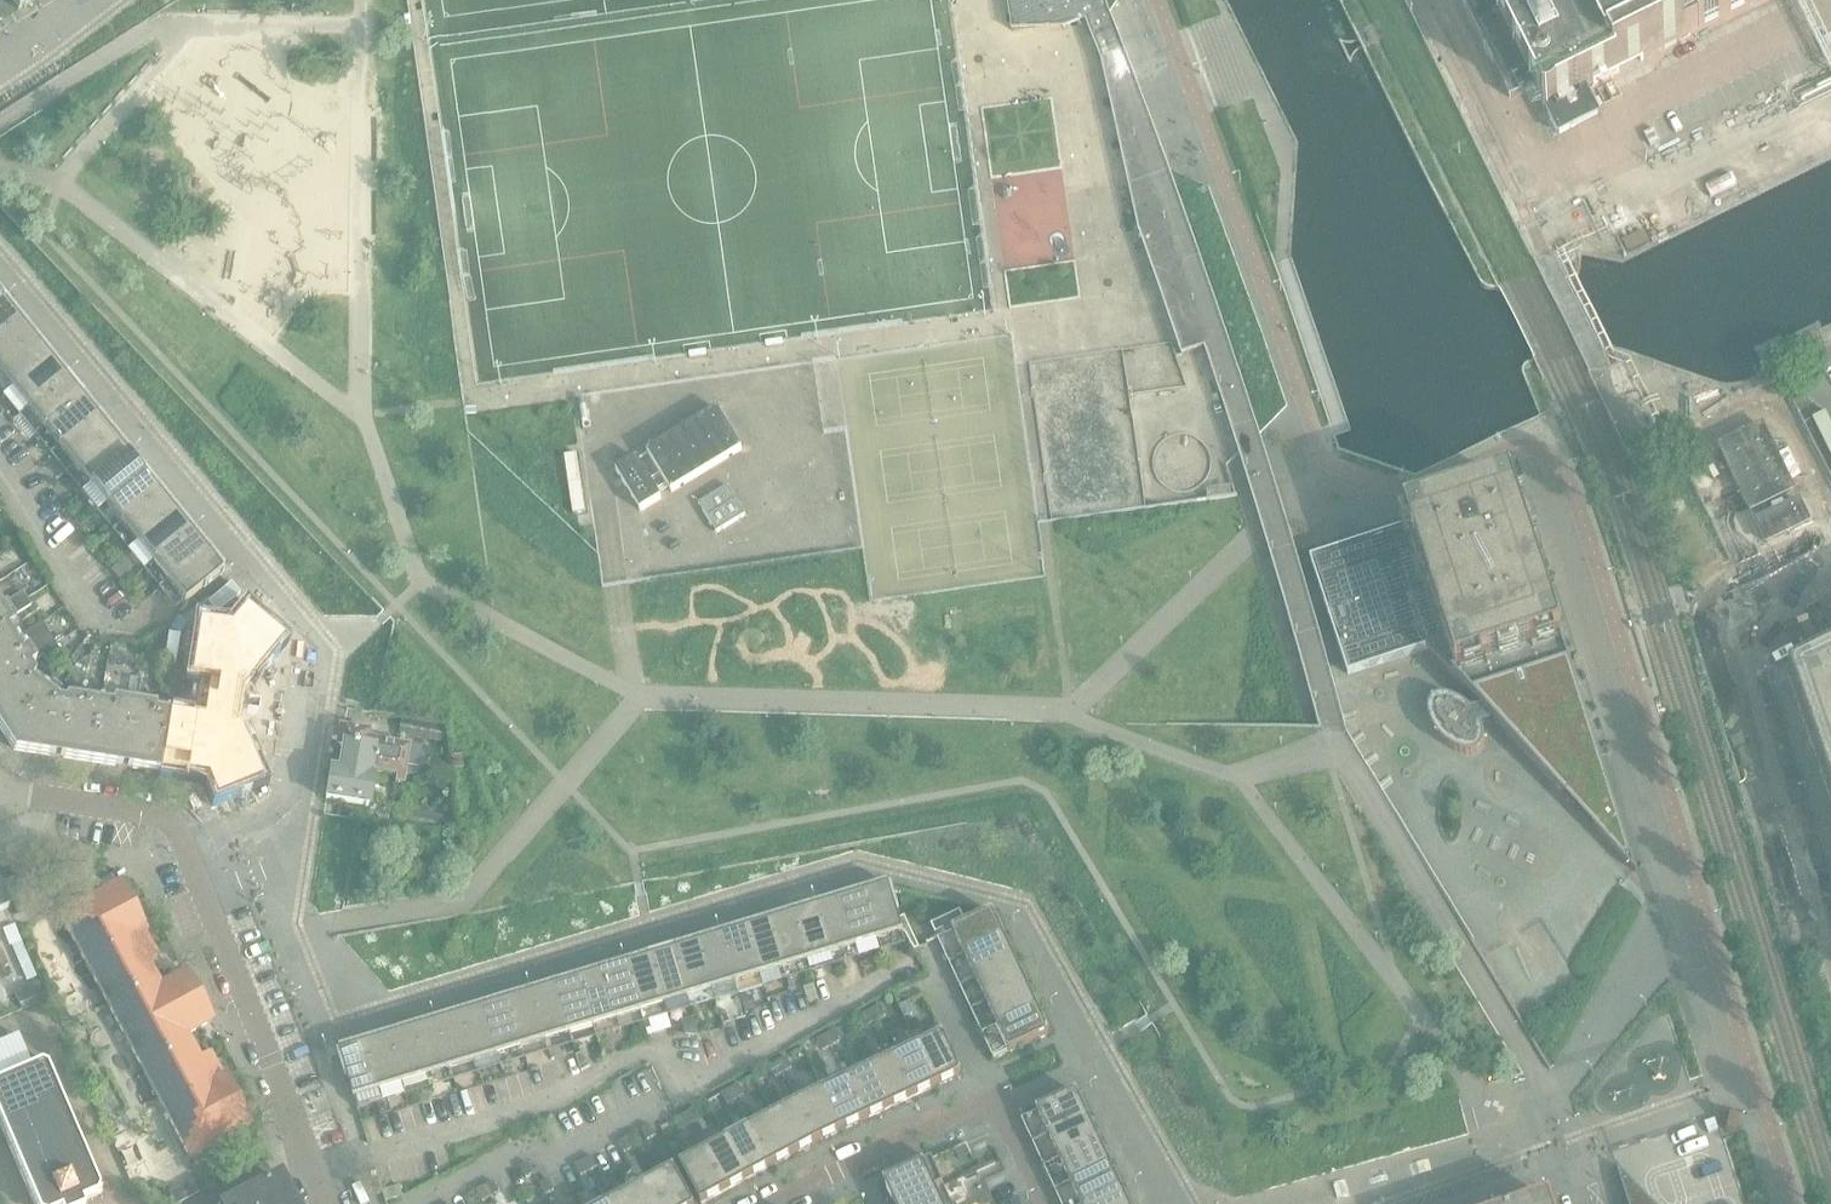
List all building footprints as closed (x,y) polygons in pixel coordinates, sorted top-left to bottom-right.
[(35,0),(12,0),(18,10),(35,0)] [(1012,31),(1085,20),(1101,61),(1124,52),(1103,0),(1011,0),(1012,31)] [(1511,99),(1534,87),(1545,108),(1558,135),(1599,114),(1586,87),(1763,0),(1462,0),(1511,99)] [(1179,200),(1154,131),(1152,131),(1154,135),(1150,136),(1164,173),(1128,186),(1138,231),(1178,346),(1181,355),(1207,346),(1227,339),(1201,262),(1179,200)] [(16,320),(0,301),(0,333),(16,320)] [(32,339),(16,320),(0,333),(0,365),(32,339)] [(47,359),(32,339),(0,365),(0,385),(4,382),(9,389),(47,359)] [(25,409),(63,378),(47,359),(9,389),(25,409)] [(41,428),(79,398),(63,378),(25,409),(41,428)] [(57,447),(94,417),(79,398),(41,428),(57,447)] [(1825,412),(1812,419),(1830,457),(1830,424),(1825,412)] [(745,454),(721,414),(650,456),(675,497),(745,454)] [(72,467),(110,436),(94,417),(57,447),(72,467)] [(1762,425),(1717,446),(1750,512),(1794,491),(1762,425)] [(88,486),(126,455),(110,436),(72,467),(88,486)] [(576,454),(564,456),(569,485),(580,483),(576,454)] [(103,505),(141,475),(126,455),(88,486),(103,505)] [(662,505),(638,464),(617,476),(641,517),(662,505)] [(119,524),(157,494),(141,475),(103,505),(119,524)] [(580,483),(569,485),(573,514),(585,512),(580,483)] [(1319,556),(1310,559),(1347,671),(1347,675),(1426,649),(1433,656),(1451,676),(1481,707),(1472,710),(1471,711),(1463,704),(1458,701),(1449,697),(1446,696),(1443,696),(1440,696),(1437,697),(1434,699),(1431,701),(1429,705),(1428,708),(1427,711),(1427,715),(1427,718),(1430,724),(1434,732),(1436,736),(1442,743),(1446,746),(1450,749),(1455,752),(1460,754),(1465,755),(1470,755),(1475,754),(1477,753),(1481,750),(1483,746),(1484,744),(1484,739),(1484,735),(1483,733),(1481,726),(1489,724),(1495,722),(1554,784),(1558,789),(1562,793),(1599,758),(1521,520),(1510,486),(1405,520),(1407,528),(1319,556)] [(745,515),(727,487),(699,504),(717,533),(745,515)] [(135,543),(172,513),(157,494),(119,524),(135,543)] [(1799,500),(1754,521),(1765,544),(1810,522),(1799,500)] [(150,562),(188,532),(172,513),(135,543),(150,562)] [(166,582),(203,551),(188,532),(150,562),(166,582)] [(183,604),(217,576),(221,573),(203,551),(166,582),(183,604)] [(119,581),(132,569),(123,559),(110,570),(119,581)] [(22,592),(8,602),(12,608),(26,599),(22,592)] [(26,599),(12,608),(16,615),(30,606),(26,599)] [(4,613),(0,607),(0,651),(14,642),(6,630),(13,626),(4,613)] [(167,715),(158,773),(205,780),(215,802),(261,782),(244,740),(238,727),(245,719),(246,715),(257,717),(260,703),(248,701),(248,698),(244,688),(280,645),(283,642),(244,610),(242,612),(229,628),(217,626),(197,622),(188,629),(185,651),(193,652),(189,680),(198,682),(196,696),(192,719),(167,715)] [(40,658),(39,656),(41,655),(47,662),(60,651),(55,645),(55,644),(41,623),(14,642),(0,651),(0,729),(6,738),(44,691),(30,681),(34,676),(29,667),(35,663),(34,662),(40,658)] [(167,715),(167,710),(134,704),(135,695),(142,696),(145,680),(138,679),(141,658),(129,656),(125,677),(130,678),(128,690),(103,685),(99,704),(98,704),(89,762),(158,773),(167,715)] [(1788,679),(1830,804),(1830,657),(1788,679)] [(72,669),(64,684),(72,688),(80,673),(72,669)] [(80,673),(72,688),(79,691),(86,676),(80,673)] [(89,762),(98,704),(65,699),(64,702),(56,701),(56,700),(44,691),(6,738),(14,751),(89,762)] [(442,743),(445,728),(401,720),(398,736),(442,743)] [(414,768),(416,749),(374,742),(374,740),(367,739),(368,736),(364,731),(343,727),(338,732),(332,731),(331,740),(336,741),(340,746),(342,747),(337,773),(332,773),(332,772),(329,772),(329,775),(326,797),(325,797),(325,800),(328,801),(328,800),(331,800),(370,806),(374,776),(371,775),(371,774),(396,778),(395,783),(403,785),(404,778),(419,774),(414,768)] [(450,834),(452,818),(398,810),(396,827),(450,834)] [(199,1058),(187,1035),(212,1022),(185,972),(160,985),(148,962),(159,957),(119,882),(58,915),(189,1160),(250,1126),(210,1052),(199,1058)] [(903,933),(890,888),(890,887),(864,895),(878,941),(903,933)] [(9,910),(0,888),(0,913),(9,910)] [(878,941),(864,895),(840,902),(854,948),(878,941)] [(854,948),(840,902),(817,909),(831,955),(854,948)] [(831,955),(817,909),(793,916),(807,962),(831,955)] [(992,913),(959,929),(971,954),(1004,938),(992,913)] [(807,962),(793,916),(769,923),(783,970),(807,962)] [(783,970),(769,923),(746,930),(760,977),(768,1000),(779,997),(771,974),(783,970)] [(760,977),(746,930),(722,938),(735,984),(760,977)] [(735,984),(722,938),(697,945),(711,992),(735,984)] [(1015,962),(1004,938),(971,954),(982,978),(1015,962)] [(711,992),(697,945),(674,952),(688,999),(711,992)] [(688,999),(674,952),(650,959),(664,1006),(688,999)] [(664,1006),(650,959),(626,966),(640,1013),(664,1006)] [(1026,986),(1015,962),(982,978),(993,1001),(1026,986)] [(640,1013),(626,966),(603,974),(617,1020),(640,1013)] [(617,1020),(603,974),(579,981),(593,1027),(617,1020)] [(593,1027),(579,981),(555,988),(569,1035),(593,1027)] [(43,995),(38,983),(14,993),(19,1005),(43,995)] [(1037,1009),(1026,986),(993,1001),(1004,1025),(1037,1009)] [(569,1035),(555,988),(531,995),(545,1042),(569,1035)] [(545,1042),(531,995),(507,1003),(521,1049),(545,1042)] [(756,1008),(752,997),(742,1000),(745,1012),(756,1008)] [(908,1002),(899,1007),(904,1018),(913,1013),(908,1002)] [(521,1049),(507,1003),(483,1010),(497,1056),(498,1056),(505,1078),(517,1074),(510,1053),(521,1049)] [(879,1006),(871,1010),(877,1021),(885,1016),(879,1006)] [(71,1024),(64,1008),(55,1013),(62,1028),(71,1024)] [(1049,1035),(1037,1009),(1004,1025),(1016,1050),(1049,1035)] [(497,1056),(483,1010),(460,1017),(474,1064),(497,1056)] [(871,1010),(863,1015),(868,1026),(877,1021),(871,1010)] [(474,1064),(460,1017),(436,1024),(450,1071),(474,1064)] [(699,1036),(694,1018),(681,1022),(685,1035),(699,1036)] [(450,1071),(436,1024),(412,1031),(426,1078),(450,1071)] [(939,1027),(939,1028),(914,1039),(937,1087),(962,1075),(939,1027)] [(426,1078),(412,1031),(389,1039),(403,1085),(426,1078)] [(834,1031),(825,1036),(831,1047),(840,1042),(834,1031)] [(825,1036),(817,1041),(823,1051),(831,1047),(825,1036)] [(403,1085),(389,1039),(365,1046),(386,1114),(391,1112),(385,1091),(403,1085)] [(914,1039),(890,1050),(913,1098),(937,1087),(914,1039)] [(386,1114),(365,1046),(340,1053),(355,1100),(374,1094),(381,1116),(386,1114)] [(890,1050),(867,1061),(889,1109),(913,1098),(890,1050)] [(591,1067),(587,1052),(576,1056),(581,1073),(591,1067)] [(786,1058),(777,1063),(783,1073),(792,1069),(786,1058)] [(44,1061),(0,1080),(0,1127),(33,1203),(77,1203),(101,1194),(44,1061)] [(867,1061),(843,1072),(865,1120),(889,1109),(867,1061)] [(777,1063),(769,1068),(775,1078),(783,1073),(777,1063)] [(843,1072),(819,1083),(842,1131),(865,1120),(843,1072)] [(819,1083),(795,1095),(818,1142),(842,1131),(819,1083)] [(738,1085),(730,1089),(736,1100),(744,1095),(738,1085)] [(730,1089),(721,1094),(727,1105),(736,1100),(730,1089)] [(1076,1093),(1043,1109),(1055,1134),(1088,1118),(1076,1093)] [(795,1095),(793,1096),(797,1103),(774,1116),(795,1155),(818,1142),(795,1095)] [(693,1110),(684,1115),(690,1126),(699,1121),(693,1110)] [(774,1116),(751,1128),(772,1167),(795,1155),(774,1116)] [(1099,1142),(1088,1118),(1055,1134),(1066,1157),(1099,1142)] [(650,1125),(642,1130),(647,1140),(656,1136),(650,1125)] [(751,1128),(728,1140),(748,1179),(767,1169),(768,1169),(772,1167),(751,1128)] [(627,1138),(618,1142),(624,1153),(632,1149),(627,1138)] [(728,1140),(705,1153),(725,1191),(748,1179),(728,1140)] [(1110,1166),(1099,1142),(1066,1157),(1077,1181),(1110,1166)] [(966,1144),(954,1150),(959,1159),(971,1154),(966,1144)] [(680,1166),(701,1203),(725,1191),(705,1153),(680,1166)] [(592,1156),(583,1161),(589,1172),(598,1167),(592,1156)] [(883,1182),(894,1203),(903,1203),(943,1185),(931,1160),(883,1182)] [(583,1161),(575,1166),(580,1176),(589,1172),(583,1161)] [(528,1163),(520,1168),(525,1178),(534,1174),(528,1163)] [(1616,1165),(1615,1165),(1628,1203),(1652,1203),(1616,1165)] [(1110,1166),(1077,1181),(1087,1203),(1090,1203),(1121,1189),(1110,1166)] [(652,1181),(664,1203),(692,1203),(674,1169),(652,1181)] [(277,1178),(228,1203),(291,1203),(277,1178)] [(548,1180),(540,1184),(546,1195),(554,1190),(548,1180)] [(193,1181),(169,1194),(174,1203),(179,1203),(199,1194),(193,1181)] [(630,1193),(636,1203),(664,1203),(652,1181),(630,1193)] [(985,1184),(974,1189),(978,1198),(989,1193),(985,1184)] [(903,1203),(952,1203),(943,1185),(903,1203)] [(382,1191),(385,1202),(403,1197),(400,1186),(382,1191)] [(1121,1189),(1090,1203),(1128,1203),(1121,1189)] [(609,1203),(636,1203),(630,1193),(609,1203)] [(978,1198),(981,1203),(989,1203),(993,1202),(989,1193),(978,1198)]
